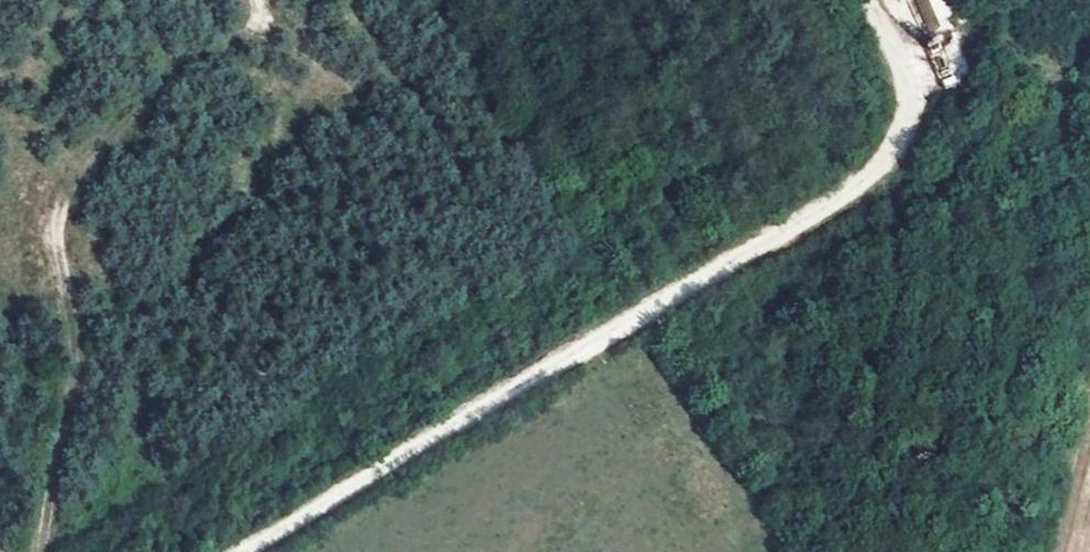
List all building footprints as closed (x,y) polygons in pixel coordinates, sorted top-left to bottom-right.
[(928,31),(952,19),(943,0),(912,0),(928,31)] [(944,49),(930,55),(944,87),(958,81),(944,49)]
